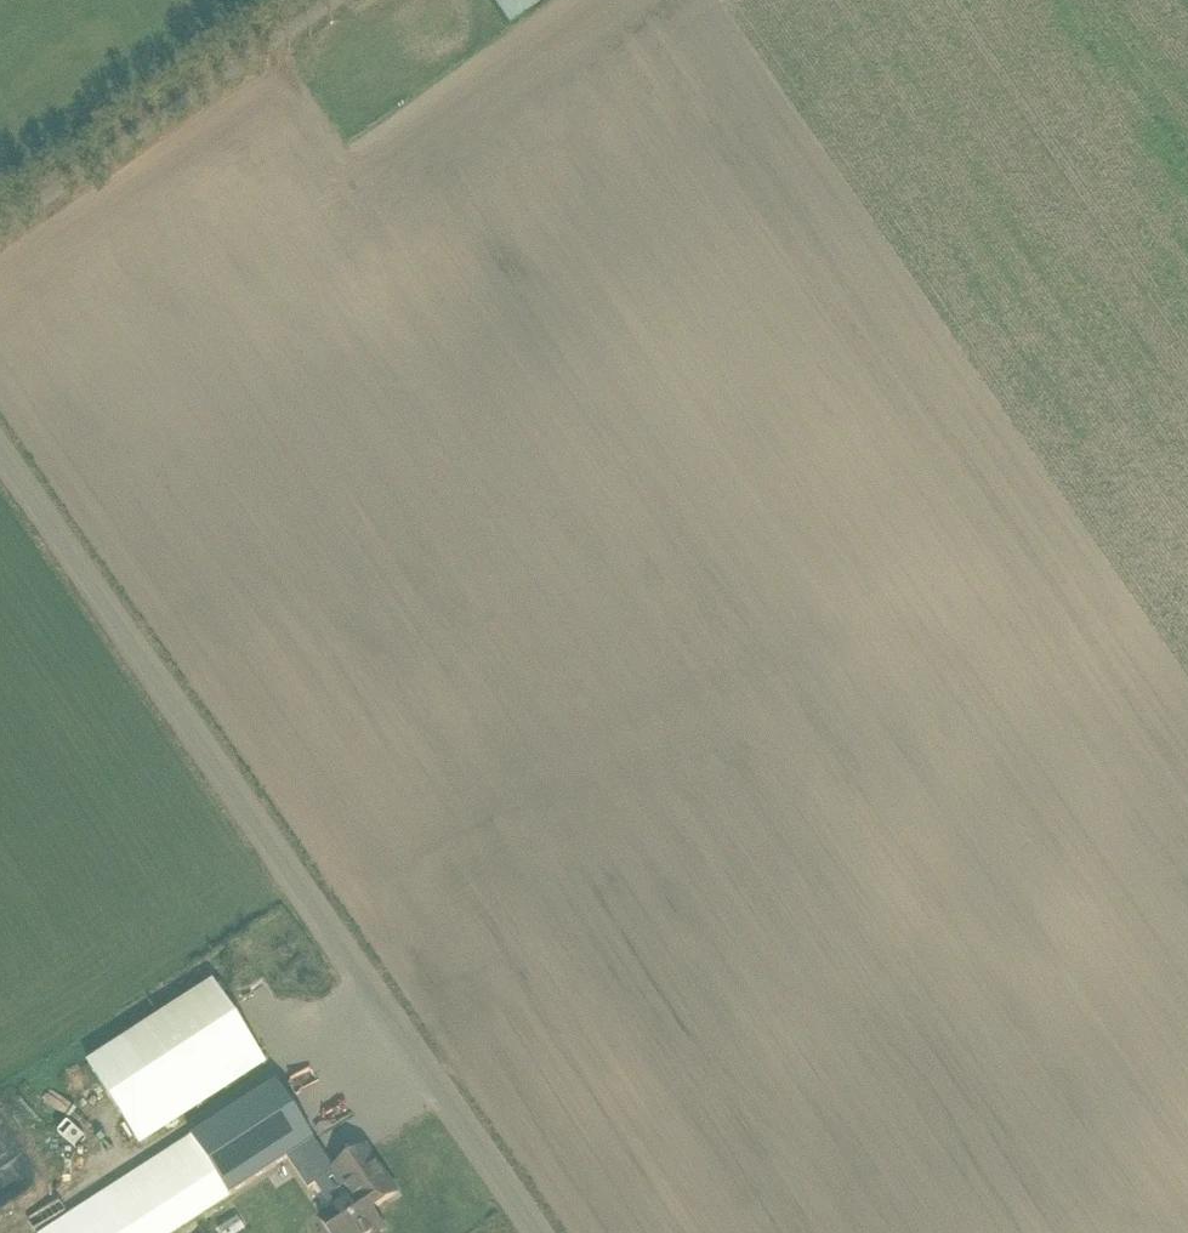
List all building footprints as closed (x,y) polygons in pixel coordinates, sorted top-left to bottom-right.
[(511,26),(547,0),(492,0),(511,26)] [(138,1142),(260,1060),(212,987),(88,1067),(138,1142)] [(46,1232),(177,1232),(315,1143),(277,1084),(192,1140),(191,1138),(46,1232)] [(333,1174),(353,1201),(321,1223),(329,1232),(380,1232),(384,1230),(371,1212),(397,1195),(365,1151),(333,1174)]
